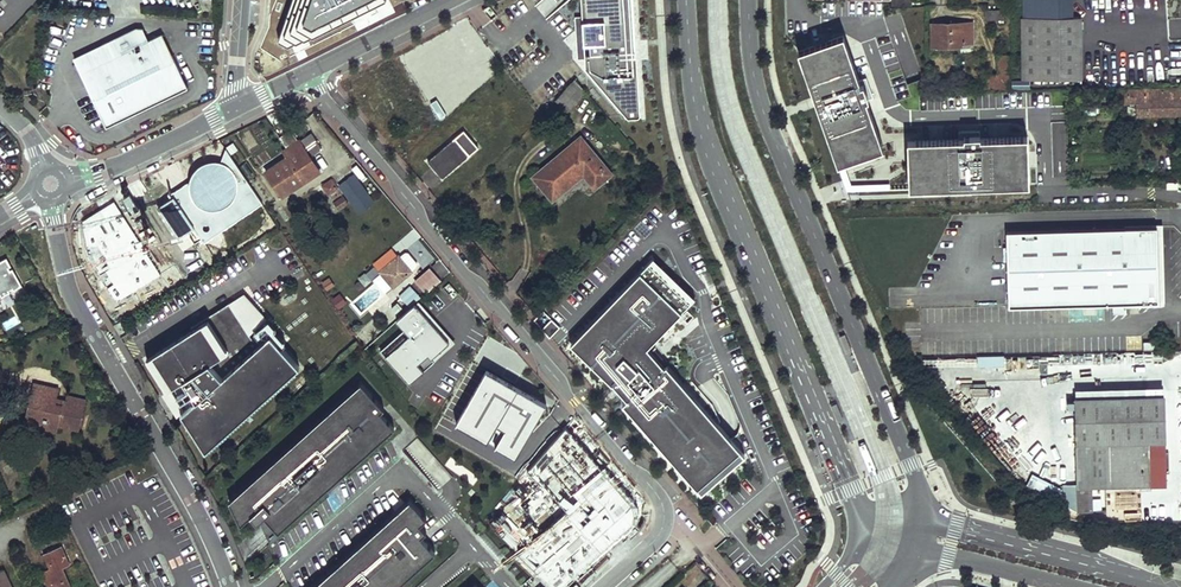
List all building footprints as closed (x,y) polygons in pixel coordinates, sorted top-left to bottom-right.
[(308,33),(342,17),(334,0),(292,0),(308,33)] [(583,16),(575,16),(577,59),(585,58),(586,66),(628,115),(637,115),(640,113),(636,49),(627,50),(626,39),(636,38),(633,0),(582,0),(583,16)] [(1072,19),(1072,0),(1022,0),(1021,19),(1072,19)] [(986,22),(1004,22),(1004,10),(986,11),(986,22)] [(1072,19),(1021,19),(1021,80),(1083,79),(1082,19),(1072,19)] [(972,45),(971,23),(932,24),(933,46),(972,45)] [(122,51),(81,70),(106,124),(188,85),(163,32),(122,51)] [(116,36),(74,56),(81,70),(122,51),(116,36)] [(636,49),(636,38),(626,39),(627,50),(636,49)] [(841,47),(798,63),(837,173),(880,159),(841,47)] [(988,88),(1010,88),(1009,55),(999,55),(1000,78),(988,78),(988,88)] [(556,100),(566,110),(584,90),(575,79),(556,100)] [(1119,91),(1119,103),(1136,103),(1136,114),(1180,114),(1180,88),(1119,91)] [(279,137),(287,148),(298,141),(291,130),(279,137)] [(463,131),(430,160),(444,177),(469,155),(478,147),(463,131)] [(298,141),(287,148),(283,151),(287,157),(266,172),(283,196),(320,170),(310,156),(321,148),(312,133),(298,141)] [(1025,138),(908,140),(909,190),(1027,186),(1025,138)] [(580,141),(536,177),(553,197),(584,172),(595,185),(608,174),(580,141)] [(204,241),(263,203),(226,148),(221,162),(216,161),(209,161),(203,162),(197,166),(192,172),(189,179),(171,191),(174,195),(158,205),(179,236),(193,226),(204,241)] [(430,160),(428,162),(442,178),(444,177),(430,160)] [(355,214),(373,205),(356,172),(338,181),(355,214)] [(331,179),(323,184),(333,199),(341,194),(331,179)] [(344,197),(335,203),(340,210),(349,204),(344,197)] [(134,254),(119,215),(87,228),(102,267),(134,254)] [(1158,227),(1008,231),(1010,306),(1111,303),(1113,314),(1127,313),(1126,303),(1161,302),(1158,227)] [(145,243),(139,246),(152,276),(170,268),(153,229),(141,234),(145,243)] [(374,265),(393,286),(411,271),(399,257),(398,256),(396,257),(391,251),(374,265)] [(405,252),(399,257),(411,271),(417,267),(417,264),(408,253),(405,252)] [(127,268),(139,264),(136,256),(125,260),(127,268)] [(649,258),(691,298),(693,296),(651,256),(649,258)] [(0,261),(0,295),(2,294),(3,296),(11,291),(10,289),(14,287),(15,289),(23,284),(14,267),(11,269),(10,266),(12,265),(8,257),(0,261)] [(742,450),(664,363),(663,364),(657,358),(657,357),(658,356),(658,355),(658,354),(658,353),(657,352),(656,351),(655,351),(653,351),(652,351),(651,352),(646,345),(649,342),(691,298),(649,258),(569,342),(610,382),(611,381),(626,397),(621,401),(699,488),(742,450)] [(425,294),(440,280),(428,266),(413,280),(425,294)] [(410,286),(399,296),(410,308),(421,297),(410,286)] [(271,334),(282,346),(286,342),(274,330),(276,328),(244,293),(229,302),(253,339),(256,337),(261,342),(271,334)] [(340,294),(329,302),(336,312),(347,303),(340,294)] [(188,423),(206,450),(300,366),(282,346),(271,334),(261,342),(256,337),(253,339),(229,302),(191,327),(193,329),(147,359),(168,390),(175,385),(175,386),(179,392),(179,393),(183,399),(184,400),(188,405),(188,406),(197,398),(206,407),(188,423)] [(452,344),(416,303),(395,321),(404,331),(381,351),(408,382),(452,344)] [(397,303),(391,309),(397,315),(403,309),(397,303)] [(549,317),(540,327),(548,336),(558,325),(549,317)] [(490,364),(501,345),(486,335),(474,354),(490,364)] [(846,335),(839,337),(846,353),(852,351),(846,335)] [(663,364),(664,363),(666,361),(649,342),(646,345),(651,352),(652,351),(653,351),(655,351),(656,351),(657,352),(658,353),(658,354),(658,355),(658,356),(657,357),(657,358),(663,364)] [(977,368),(1004,367),(1003,355),(976,356),(977,368)] [(545,404),(485,371),(455,426),(515,458),(545,404)] [(36,383),(30,412),(49,416),(47,426),(57,428),(59,423),(82,428),(87,405),(59,398),(61,388),(36,383)] [(360,383),(228,502),(240,525),(250,516),(257,523),(259,522),(264,517),(267,521),(266,522),(266,524),(266,526),(268,528),(269,528),(271,528),(273,527),(278,533),(281,530),(324,491),(339,477),(393,428),(379,413),(383,409),(360,383)] [(179,392),(175,386),(170,390),(174,395),(179,392)] [(1164,396),(1074,398),(1076,511),(1093,511),(1093,509),(1092,487),(1100,487),(1166,486),(1164,413),(1164,396)] [(1164,396),(1164,413),(1174,413),(1174,396),(1164,396)] [(197,398),(188,406),(182,412),(188,423),(206,407),(197,398)] [(188,405),(184,400),(179,403),(183,408),(188,405)] [(837,404),(831,406),(837,422),(844,420),(837,404)] [(49,416),(30,412),(28,423),(47,426),(49,416)] [(516,552),(553,586),(568,586),(628,532),(632,526),(635,517),(636,510),(634,503),(567,430),(529,471),(567,510),(516,552)] [(742,450),(699,488),(701,490),(744,452),(742,450)] [(339,477),(324,491),(327,494),(342,481),(339,477)] [(1100,487),(1092,487),(1093,509),(1100,508),(1100,487)] [(313,586),(397,586),(438,550),(423,535),(429,530),(422,523),(429,517),(412,498),(313,586)] [(264,517),(259,522),(269,545),(283,532),(281,530),(278,533),(273,527),(271,528),(269,528),(268,528),(266,526),(266,524),(266,522),(267,521),(264,517)] [(55,586),(71,586),(62,567),(70,563),(62,546),(45,554),(52,569),(41,574),(45,583),(51,580),(55,586)] [(3,569),(0,570),(0,586),(13,586),(3,569)]
